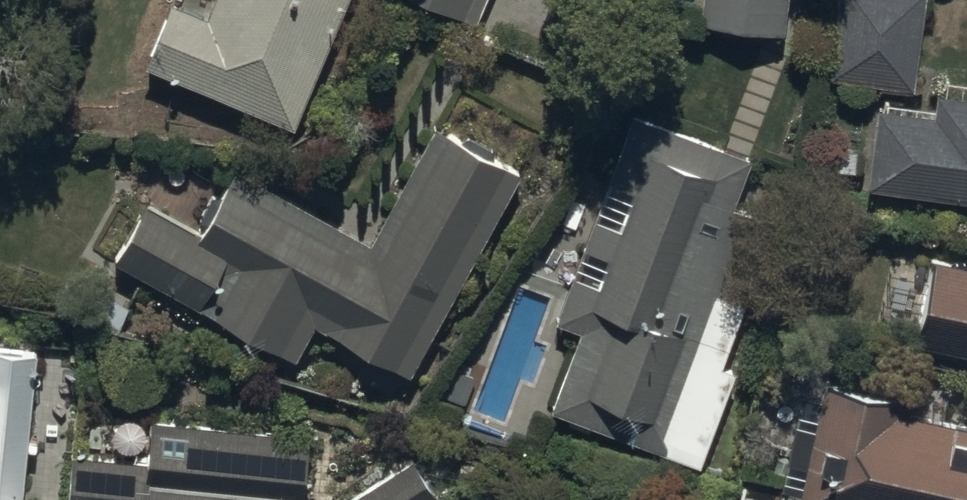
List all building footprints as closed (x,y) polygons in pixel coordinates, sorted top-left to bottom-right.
[(343,0),(210,0),(203,18),(167,3),(141,64),(289,127),(343,0)] [(481,0),(418,0),(471,23),(481,0)] [(700,23),(782,30),(785,0),(702,0),(700,23)] [(826,78),(914,86),(922,0),(833,0),(826,78)] [(873,107),(865,185),(966,196),(966,79),(944,76),(942,91),(934,90),(933,104),(883,98),(882,108),(873,107)] [(748,155),(631,113),(556,322),(575,329),(547,408),(696,462),(728,372),(717,368),(739,307),(725,302),(756,214),(730,205),(748,155)] [(406,372),(517,171),(433,125),(367,245),(229,169),(195,231),(146,204),(117,257),(294,355),(312,321),(406,372)] [(928,260),(912,343),(966,353),(966,267),(928,260)] [(35,349),(0,346),(0,499),(21,499),(35,349)] [(797,499),(966,499),(966,428),(896,412),(899,398),(824,381),(819,400),(802,396),(783,481),(800,486),(797,499)] [(287,499),(292,499),(298,499),(304,435),(147,420),(144,462),(68,455),(63,499),(287,499)] [(348,497),(350,499),(417,499),(428,494),(409,461),(348,497)]
